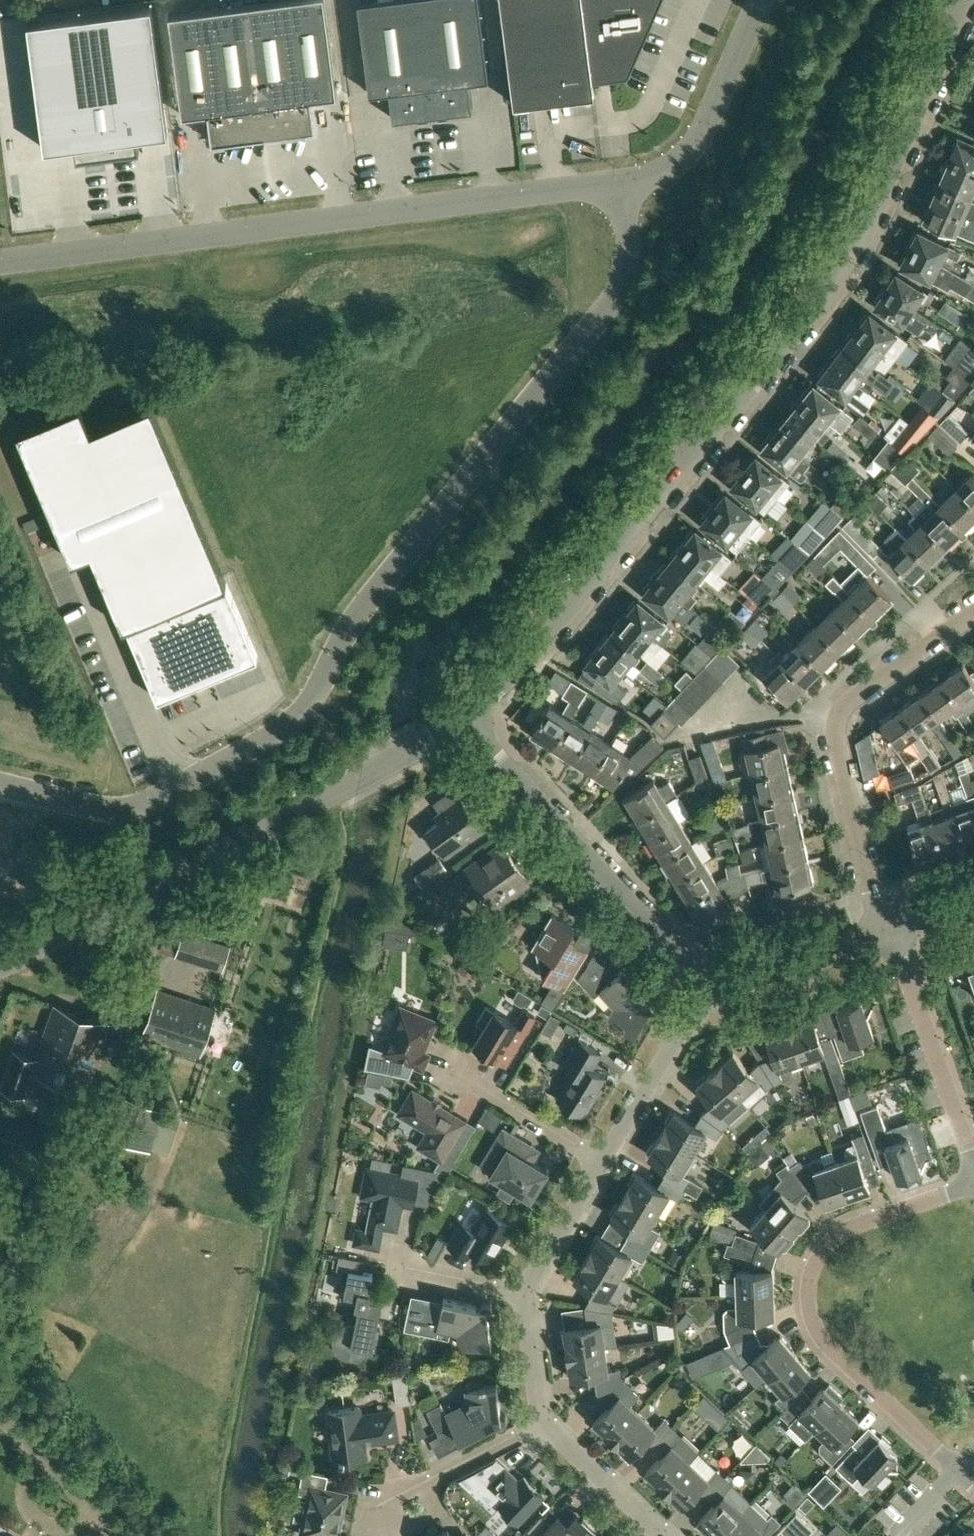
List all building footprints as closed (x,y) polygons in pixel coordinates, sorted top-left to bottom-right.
[(313,114),(311,98),(337,95),(324,0),(271,0),(246,3),(263,134),(315,128),(313,114)] [(433,113),(418,0),(358,0),(357,0),(369,92),(389,90),(393,118),(433,113)] [(447,111),(472,108),(469,80),(489,77),(479,0),(418,0),(433,113),(447,111)] [(511,76),(514,103),(595,93),(592,73),(609,71),(609,75),(628,72),(632,64),(629,63),(656,0),(501,0),(511,76)] [(208,111),(210,127),(212,141),(263,134),(246,3),(169,13),(182,115),(208,111)] [(168,132),(151,5),(28,21),(44,148),(74,144),(76,159),(140,150),(138,136),(168,132)] [(958,140),(956,143),(954,143),(951,151),(953,152),(949,159),(973,170),(973,147),(958,140)] [(949,159),(946,166),(944,165),(941,173),(943,174),(941,178),(972,191),(973,188),(973,170),(949,159)] [(931,201),(973,219),(973,200),(969,198),(971,195),(939,182),(938,184),(936,183),(933,192),(935,192),(931,201)] [(931,201),(928,208),(926,207),(922,215),(924,216),(923,219),(954,232),(973,241),(973,219),(931,201)] [(913,241),(910,247),(940,261),(944,252),(958,259),(962,251),(918,229),(917,232),(915,231),(910,240),(913,241)] [(940,261),(910,247),(907,252),(905,251),(900,260),(903,261),(901,264),(940,284),(948,289),(950,285),(973,300),(973,282),(942,263),(940,261)] [(889,282),(885,288),(913,306),(919,298),(923,301),(928,292),(896,271),(894,274),(892,273),(887,281),(889,282)] [(913,306),(885,288),(882,293),(879,292),(874,300),(876,301),(874,304),(917,333),(923,324),(933,331),(939,323),(913,306)] [(945,299),(938,311),(963,326),(971,315),(945,299)] [(908,340),(900,335),(869,311),(867,313),(866,312),(860,320),(862,321),(857,327),(896,356),(908,340)] [(847,340),(845,343),(858,353),(855,356),(868,366),(871,362),(875,366),(879,366),(885,371),(896,356),(857,327),(854,331),(852,330),(845,339),(847,340)] [(873,369),(868,366),(855,356),(858,353),(845,343),(841,349),(838,347),(832,355),(834,357),(830,362),(868,391),(873,384),(887,394),(895,383),(878,370),(875,374),(871,370),(873,369)] [(954,366),(973,378),(973,377),(973,349),(969,345),(954,366)] [(818,377),(852,403),(864,412),(871,404),(859,395),(864,388),(868,391),(830,362),(826,367),(824,365),(818,374),(820,375),(818,377)] [(942,390),(944,392),(954,399),(973,378),(954,366),(946,376),(950,379),(942,390)] [(805,394),(801,399),(827,419),(843,432),(855,417),(844,408),(814,383),(811,386),(810,385),(804,392),(805,394)] [(936,396),(929,405),(932,408),(931,409),(940,416),(956,401),(954,399),(944,392),(939,398),(936,396)] [(791,411),(788,415),(802,426),(799,429),(812,439),(814,436),(823,443),(830,434),(821,427),(827,419),(801,399),(797,404),(796,402),(789,410),(791,411)] [(200,681),(257,656),(227,584),(221,569),(217,561),(188,491),(151,404),(91,429),(87,420),(80,404),(17,431),(65,544),(72,560),(82,556),(92,552),(107,589),(123,627),(127,625),(130,632),(158,699),(200,681)] [(923,404),(909,421),(924,432),(938,417),(923,404)] [(942,420),(962,440),(970,432),(951,412),(942,420)] [(879,430),(869,421),(860,414),(852,424),(871,439),(879,430)] [(777,427),(773,433),(799,454),(806,445),(810,448),(816,442),(812,439),(799,429),(802,426),(788,415),(784,420),(782,419),(776,426),(777,427)] [(906,451),(924,432),(909,421),(893,441),(906,451)] [(930,433),(950,453),(958,444),(938,425),(930,433)] [(810,462),(799,454),(773,433),(769,438),(767,436),(761,444),(763,446),(761,448),(791,472),(800,479),(802,479),(808,473),(804,470),(810,462)] [(833,440),(827,448),(843,460),(849,453),(833,440)] [(837,467),(843,460),(827,448),(825,446),(819,452),(837,467)] [(748,464),(743,470),(777,498),(790,482),(756,454),(755,456),(753,455),(746,463),(748,464)] [(905,455),(899,461),(912,475),(919,468),(905,455)] [(940,503),(912,475),(899,461),(891,470),(904,483),(907,480),(927,501),(915,513),(946,544),(949,547),(960,536),(957,533),(963,527),(940,503)] [(956,486),(973,504),(973,469),(956,486)] [(777,498),(743,470),(740,474),(737,472),(731,480),(733,482),(731,485),(765,512),(777,498)] [(849,485),(845,490),(858,501),(862,496),(849,485)] [(956,486),(940,503),(963,527),(966,530),(973,522),(973,517),(973,516),(973,504),(956,486)] [(858,501),(845,490),(831,505),(844,515),(858,501)] [(717,501),(713,506),(751,537),(764,522),(756,515),(726,491),(724,493),(722,491),(715,500),(717,501)] [(866,500),(879,512),(888,503),(875,491),(866,500)] [(830,505),(814,525),(825,536),(843,516),(830,505)] [(703,519),(701,522),(738,553),(751,537),(713,506),(709,511),(708,510),(701,518),(703,519)] [(940,550),(946,544),(915,513),(909,520),(916,527),(905,537),(928,561),(932,564),(943,553),(940,550)] [(843,525),(874,557),(882,549),(859,525),(851,517),(843,525)] [(825,536),(814,525),(798,543),(810,552),(825,536)] [(923,566),(928,561),(905,537),(896,527),(884,538),(894,548),(888,554),(904,570),(915,580),(926,569),(923,566)] [(687,538),(683,543),(709,564),(721,574),(733,559),(696,528),(694,531),(692,529),(685,537),(687,538)] [(876,618),(888,607),(885,603),(891,597),(868,574),(876,565),(860,548),(840,529),(832,537),(841,546),(851,557),(858,564),(851,571),(840,582),(850,591),(876,618)] [(709,564),(683,543),(679,549),(677,547),(670,556),(672,557),(670,559),(684,570),(682,573),(694,583),(695,581),(696,580),(701,583),(706,577),(719,587),(726,579),(721,574),(709,564)] [(797,543),(780,561),(792,571),(810,553),(797,543)] [(826,567),(814,555),(806,563),(818,575),(826,567)] [(660,572),(656,577),(682,598),(691,606),(697,598),(692,593),(700,585),(695,581),(694,583),(682,573),(684,570),(670,559),(666,564),(664,563),(658,570),(660,572)] [(780,561),(764,579),(776,588),(792,571),(780,561)] [(856,631),(859,635),(876,618),(850,591),(840,582),(833,574),(825,581),(833,589),(835,590),(843,598),(833,608),(856,631)] [(682,598),(656,577),(652,582),(650,580),(643,588),(645,590),(643,593),(673,617),(679,610),(688,618),(695,609),(691,606),(682,598)] [(748,596),(758,604),(759,605),(776,588),(764,579),(748,596)] [(789,582),(781,590),(794,602),(801,594),(789,582)] [(786,610),(794,602),(781,590),(773,598),(786,610)] [(753,610),(758,604),(748,596),(743,602),(753,610)] [(629,610),(625,614),(652,635),(663,645),(673,633),(665,627),(668,623),(638,599),(635,602),(634,600),(627,608),(629,610)] [(850,637),(856,631),(833,608),(816,625),(839,648),(842,652),(854,640),(850,637)] [(725,616),(739,627),(744,620),(731,609),(725,616)] [(614,627),(613,629),(625,639),(622,643),(637,654),(639,651),(643,654),(649,646),(657,653),(663,645),(652,635),(625,614),(621,619),(619,618),(613,626),(614,627)] [(748,625),(760,638),(768,629),(755,617),(748,625)] [(753,646),(760,638),(748,625),(740,634),(753,646)] [(833,654),(839,648),(816,625),(798,642),(821,665),(824,669),(836,657),(833,654)] [(714,656),(722,647),(730,638),(715,626),(698,643),(714,656)] [(602,643),(597,648),(624,669),(631,661),(635,665),(641,658),(637,654),(622,643),(625,639),(613,629),(608,635),(606,634),(600,641),(602,643)] [(714,656),(698,643),(696,641),(681,659),(697,673),(706,664),(714,656)] [(816,671),(821,665),(798,642),(781,659),(804,682),(808,685),(819,674),(816,671)] [(722,647),(714,656),(731,672),(739,663),(722,647)] [(615,681),(624,669),(597,648),(593,653),(592,651),(585,659),(587,661),(585,663),(587,665),(578,676),(618,702),(627,691),(615,681)] [(770,660),(775,665),(764,676),(790,703),(802,691),(799,687),(804,682),(781,659),(776,654),(770,660)] [(723,680),(731,672),(714,656),(706,664),(723,680)] [(647,660),(640,670),(656,682),(658,679),(665,684),(670,678),(663,673),(664,672),(647,660)] [(706,664),(697,673),(714,689),(723,680),(706,664)] [(969,675),(962,665),(942,679),(959,704),(973,693),(973,671),(969,675)] [(689,682),(694,677),(687,670),(675,682),(682,689),(689,682)] [(706,698),(714,689),(697,673),(694,677),(689,682),(706,698)] [(959,704),(942,679),(922,693),(939,718),(952,709),(971,735),(973,733),(973,726),(959,704)] [(587,691),(572,681),(563,695),(579,705),(587,691)] [(682,689),(681,690),(698,706),(706,698),(689,682),(682,689)] [(690,715),(698,706),(681,690),(673,699),(690,715)] [(922,693),(901,708),(919,732),(932,723),(945,742),(952,737),(939,718),(922,693)] [(567,754),(574,758),(591,731),(600,718),(608,704),(598,698),(589,711),(591,712),(582,725),(572,719),(555,745),(552,749),(565,757),(567,754)] [(681,724),(690,715),(673,699),(664,708),(679,721),(681,724)] [(617,710),(608,704),(600,718),(609,723),(617,710)] [(572,719),(563,713),(551,705),(531,735),(545,744),(547,740),(555,745),(572,719)] [(664,708),(651,722),(665,736),(679,721),(664,708)] [(941,764),(919,732),(901,708),(879,723),(897,748),(909,739),(931,771),(941,764)] [(594,771),(611,744),(591,731),(574,758),(571,762),(584,770),(587,766),(594,771)] [(765,745),(762,733),(743,737),(751,773),(784,765),(788,765),(784,750),(781,751),(779,742),(765,745)] [(611,744),(594,771),(592,774),(605,782),(607,779),(614,783),(621,774),(628,778),(627,779),(628,780),(663,747),(652,735),(630,757),(611,744)] [(705,753),(716,782),(727,778),(716,748),(705,753)] [(701,754),(689,758),(697,781),(709,777),(701,754)] [(967,771),(963,758),(955,762),(959,774),(968,798),(952,804),(966,844),(973,841),(973,790),(967,771)] [(786,774),(784,765),(751,773),(757,797),(790,789),(794,788),(790,773),(786,774)] [(910,769),(888,776),(892,788),(914,780),(910,769)] [(942,852),(966,844),(952,804),(940,771),(932,775),(943,807),(928,812),(942,852)] [(732,776),(727,778),(716,782),(720,794),(736,788),(732,776)] [(633,812),(638,819),(666,802),(678,795),(669,780),(657,787),(653,781),(621,800),(629,814),(633,812)] [(898,805),(914,800),(923,797),(919,785),(894,793),(898,805)] [(762,820),(795,812),(799,811),(796,797),(792,798),(790,789),(757,797),(762,820)] [(442,811),(435,815),(439,821),(426,830),(444,855),(458,845),(454,839),(478,823),(460,798),(459,798),(453,790),(436,803),(442,811)] [(714,791),(697,797),(700,808),(717,802),(714,791)] [(919,860),(942,852),(928,812),(923,797),(914,800),(922,825),(909,829),(919,860)] [(740,799),(724,804),(727,816),(744,811),(740,799)] [(666,802),(638,819),(634,821),(642,834),(646,832),(651,840),(679,822),(666,802)] [(797,820),(795,812),(762,820),(767,843),(800,835),(804,834),(801,820),(797,820)] [(705,821),(709,831),(727,825),(723,814),(705,821)] [(679,822),(651,840),(648,842),(656,855),(659,853),(663,860),(692,843),(679,822)] [(748,822),(740,825),(732,830),(735,839),(752,833),(748,822)] [(800,835),(767,843),(772,867),(806,860),(810,859),(806,844),(802,844),(800,835)] [(731,837),(713,843),(717,854),(735,848),(731,837)] [(672,873),(676,880),(704,863),(692,843),(663,860),(660,862),(668,875),(672,873)] [(752,846),(740,851),(744,861),(756,857),(752,846)] [(481,897),(485,893),(495,907),(529,882),(521,871),(524,868),(517,859),(514,861),(510,855),(500,862),(492,850),(467,868),(476,881),(472,884),(481,897)] [(808,868),(806,860),(772,867),(746,873),(748,884),(767,880),(773,907),(806,899),(803,886),(815,883),(811,867),(808,868)] [(704,863),(676,880),(673,882),(681,896),(685,893),(689,900),(717,883),(704,863)] [(729,877),(742,874),(739,863),(726,866),(729,877)] [(432,879),(425,869),(416,875),(423,885),(432,879)] [(699,924),(701,922),(708,933),(728,920),(721,910),(730,904),(729,901),(750,888),(748,884),(746,873),(742,874),(729,877),(717,883),(689,900),(686,903),(699,924)] [(388,912),(386,927),(383,944),(407,948),(409,931),(416,932),(417,928),(388,912)] [(574,928),(552,914),(532,947),(536,950),(543,977),(565,990),(588,951),(574,942),(576,940),(569,936),(574,928)] [(451,933),(446,942),(462,952),(467,942),(451,933)] [(230,945),(206,937),(199,961),(222,968),(230,945)] [(647,1000),(644,997),(646,995),(622,969),(618,973),(609,973),(593,955),(579,979),(594,996),(602,989),(618,1006),(611,1018),(635,1033),(650,1008),(651,1009),(652,1009),(654,1009),(656,1008),(657,1007),(658,1006),(659,1004),(659,1002),(658,1001),(657,999),(656,998),(655,997),(653,997),(651,997),(650,998),(648,999),(647,1000)] [(464,957),(460,965),(475,974),(480,966),(464,957)] [(963,963),(958,975),(970,981),(973,994),(973,959),(963,963)] [(199,1054),(215,1008),(157,989),(142,1035),(199,1054)] [(833,1031),(834,1034),(843,1059),(865,1051),(860,1038),(873,1034),(867,1017),(873,1005),(861,999),(837,1008),(844,1027),(833,1031)] [(538,1011),(547,1017),(552,1010),(542,1004),(538,1011)] [(14,1049),(1,1085),(25,1094),(33,1071),(85,1088),(109,1023),(54,1005),(36,1057),(14,1049)] [(493,1062),(496,1057),(506,1063),(517,1046),(535,1016),(524,1010),(516,1023),(495,1011),(494,1011),(487,1007),(478,1021),(485,1026),(474,1044),(485,1050),(481,1055),(493,1062)] [(369,1043),(365,1067),(409,1077),(415,1065),(422,1068),(428,1054),(423,1052),(426,1043),(435,1021),(415,1013),(413,1020),(398,1014),(384,1049),(369,1043)] [(548,1019),(557,1024),(561,1019),(551,1013),(548,1019)] [(843,1070),(831,1035),(820,1039),(812,1016),(789,1024),(801,1060),(824,1052),(832,1074),(843,1070)] [(790,1064),(801,1060),(789,1024),(766,1033),(774,1055),(760,1060),(773,1082),(782,1079),(789,1077),(793,1071),(790,1064)] [(601,1053),(579,1040),(563,1067),(573,1073),(557,1099),(583,1115),(584,1112),(586,1113),(593,1102),(591,1101),(606,1077),(592,1068),(601,1053)] [(748,1105),(766,1089),(773,1082),(760,1060),(749,1070),(733,1052),(732,1053),(730,1051),(719,1063),(720,1064),(715,1068),(740,1096),(748,1105)] [(704,1113),(722,1129),(730,1121),(748,1105),(740,1096),(715,1068),(706,1077),(704,1075),(695,1083),(697,1085),(713,1103),(704,1113)] [(368,1071),(367,1079),(382,1082),(391,1084),(393,1075),(368,1071)] [(441,1158),(434,1169),(448,1171),(466,1141),(456,1135),(464,1121),(413,1090),(400,1113),(429,1130),(419,1146),(441,1158)] [(39,1098),(27,1094),(24,1105),(35,1108),(39,1098)] [(148,1105),(144,1104),(128,1098),(120,1095),(107,1134),(149,1149),(155,1151),(168,1112),(162,1110),(148,1105)] [(850,1095),(838,1099),(847,1124),(859,1120),(850,1095)] [(877,1104),(860,1110),(869,1135),(879,1162),(890,1158),(892,1162),(897,1177),(897,1178),(921,1170),(927,1158),(931,1157),(922,1131),(917,1118),(891,1127),(886,1129),(877,1104)] [(716,1138),(722,1129),(704,1113),(694,1124),(674,1112),(661,1133),(694,1152),(706,1131),(716,1138)] [(503,1181),(502,1184),(496,1193),(510,1200),(515,1191),(516,1188),(531,1197),(547,1170),(534,1162),(541,1150),(529,1142),(514,1133),(510,1131),(503,1127),(495,1140),(507,1147),(492,1172),(491,1173),(503,1181)] [(663,1176),(685,1189),(697,1196),(703,1186),(681,1173),(694,1152),(661,1133),(648,1154),(669,1166),(663,1176)] [(847,1158),(836,1162),(848,1196),(870,1188),(863,1168),(874,1164),(863,1133),(851,1137),(853,1142),(847,1145),(844,1152),(847,1158)] [(357,1229),(355,1243),(378,1248),(383,1226),(397,1229),(402,1204),(413,1206),(414,1202),(419,1178),(402,1175),(390,1172),(392,1162),(375,1158),(373,1169),(368,1168),(364,1187),(362,1195),(374,1198),(367,1231),(357,1229)] [(799,1160),(789,1166),(805,1191),(818,1182),(826,1203),(848,1196),(836,1162),(826,1165),(824,1160),(819,1158),(810,1162),(802,1165),(799,1160)] [(809,1214),(796,1203),(792,1200),(805,1191),(789,1166),(787,1163),(777,1170),(782,1177),(771,1189),(772,1196),(774,1198),(766,1208),(793,1232),(795,1230),(798,1232),(802,1231),(810,1222),(810,1218),(807,1216),(809,1214)] [(679,1199),(685,1189),(663,1176),(657,1186),(637,1174),(624,1195),(656,1214),(669,1193),(679,1199)] [(650,1225),(656,1214),(624,1195),(611,1216),(632,1228),(626,1238),(647,1251),(660,1231),(650,1225)] [(794,1236),(792,1234),(793,1232),(766,1208),(751,1225),(778,1249),(780,1247),(782,1250),(786,1249),(795,1240),(794,1236)] [(512,1224),(486,1209),(473,1230),(461,1223),(449,1244),(468,1256),(472,1249),(490,1260),(503,1239),(505,1240),(512,1228),(510,1227),(512,1224)] [(728,1242),(756,1252),(760,1241),(736,1232),(732,1243),(728,1242)] [(641,1261),(647,1251),(626,1238),(620,1248),(600,1235),(587,1256),(619,1276),(632,1255),(641,1261)] [(439,1236),(428,1254),(433,1260),(446,1240),(439,1236)] [(751,1263),(756,1252),(728,1242),(724,1254),(751,1263)] [(674,1249),(668,1260),(678,1266),(684,1255),(674,1249)] [(337,1268),(349,1270),(344,1293),(357,1296),(355,1305),(359,1305),(355,1325),(350,1324),(341,1326),(336,1333),(334,1342),(337,1350),(344,1355),(352,1357),(360,1354),(366,1347),(376,1349),(380,1328),(377,1328),(382,1300),(369,1298),(371,1291),(369,1291),(373,1274),(364,1272),(367,1260),(340,1255),(337,1268)] [(619,1276),(587,1256),(574,1277),(595,1290),(585,1306),(611,1311),(629,1282),(619,1276)] [(749,1269),(722,1270),(722,1276),(727,1281),(737,1280),(737,1293),(773,1292),(772,1268),(749,1269)] [(773,1292),(737,1293),(737,1306),(728,1306),(724,1311),(724,1317),(724,1328),(730,1343),(757,1333),(753,1321),(751,1316),(774,1315),(773,1292)] [(461,1330),(464,1347),(464,1348),(492,1344),(487,1313),(489,1313),(490,1312),(491,1311),(491,1310),(492,1309),(492,1308),(492,1307),(492,1305),(492,1304),(491,1303),(490,1302),(489,1302),(488,1301),(487,1301),(485,1301),(484,1302),(483,1302),(482,1303),(481,1304),(481,1305),(480,1307),(481,1308),(476,1307),(476,1305),(443,1298),(443,1301),(432,1308),(431,1308),(410,1303),(404,1329),(449,1338),(451,1328),(461,1330)] [(613,1321),(611,1311),(585,1306),(588,1324),(564,1327),(567,1352),(605,1346),(616,1345),(613,1321)] [(757,1333),(730,1343),(723,1346),(742,1367),(757,1385),(768,1376),(795,1352),(780,1335),(764,1349),(757,1333)] [(608,1370),(605,1346),(567,1352),(571,1376),(595,1373),(597,1391),(621,1379),(619,1369),(608,1370)] [(780,1413),(780,1414),(802,1393),(795,1384),(811,1370),(795,1352),(768,1376),(783,1393),(775,1400),(784,1409),(780,1413)] [(705,1371),(698,1356),(687,1361),(693,1376),(705,1371)] [(407,1374),(393,1376),(397,1404),(411,1402),(407,1374)] [(604,1431),(612,1438),(638,1411),(630,1404),(638,1395),(629,1386),(621,1379),(597,1391),(611,1404),(594,1421),(595,1423),(592,1425),(602,1432),(604,1431)] [(460,1440),(492,1423),(496,1421),(497,1423),(498,1424),(500,1424),(502,1424),(503,1424),(505,1423),(507,1422),(507,1420),(507,1419),(507,1418),(507,1416),(506,1415),(504,1413),(502,1412),(501,1412),(500,1408),(497,1384),(486,1386),(486,1384),(479,1385),(480,1387),(469,1388),(471,1403),(447,1415),(441,1403),(427,1410),(439,1434),(453,1427),(460,1440)] [(806,1440),(816,1428),(841,1402),(839,1400),(843,1396),(830,1384),(826,1388),(824,1386),(810,1401),(802,1393),(780,1414),(789,1422),(788,1423),(789,1424),(790,1423),(806,1438),(805,1439),(806,1440)] [(826,1437),(819,1444),(819,1451),(832,1463),(852,1442),(844,1434),(858,1418),(841,1402),(816,1428),(826,1437)] [(359,1407),(329,1411),(335,1461),(340,1460),(345,1460),(345,1459),(366,1456),(364,1442),(397,1438),(394,1411),(360,1415),(359,1407)] [(654,1446),(672,1427),(663,1419),(655,1428),(638,1411),(612,1438),(630,1455),(646,1438),(654,1446)] [(698,1452),(672,1427),(654,1446),(663,1454),(646,1471),(664,1488),(690,1461),(698,1452)] [(879,1438),(867,1451),(865,1453),(856,1445),(836,1466),(853,1482),(863,1491),(872,1481),(872,1482),(885,1469),(898,1469),(897,1455),(889,1447),(891,1444),(882,1435),(880,1438),(879,1438)] [(787,1458),(781,1452),(774,1459),(781,1465),(787,1458)] [(489,1485),(505,1467),(496,1459),(474,1471),(459,1480),(477,1497),(489,1485)] [(708,1478),(690,1461),(664,1488),(682,1505),(698,1487),(707,1495),(724,1477),(716,1469),(708,1478)] [(498,1504),(501,1507),(518,1523),(544,1496),(524,1476),(520,1481),(505,1467),(489,1485),(503,1498),(498,1504)] [(340,1526),(335,1525),(338,1508),(344,1509),(347,1493),(326,1489),(328,1475),(303,1470),(298,1493),(308,1495),(302,1528),(316,1531),(315,1535),(338,1535),(340,1526)] [(724,1477),(707,1495),(715,1503),(699,1521),(715,1535),(718,1535),(750,1502),(724,1477)] [(795,1480),(784,1493),(788,1497),(785,1500),(793,1507),(807,1492),(795,1480)] [(815,1502),(808,1495),(799,1505),(806,1511),(815,1502)] [(718,1535),(768,1535),(777,1527),(750,1502),(718,1535)] [(774,1535),(806,1535),(813,1529),(796,1513),(774,1535)] [(596,1533),(594,1534),(576,1517),(578,1516),(577,1515),(568,1524),(558,1515),(539,1535),(599,1535),(596,1533)] [(826,1533),(829,1535),(850,1535),(836,1522),(826,1533)]
